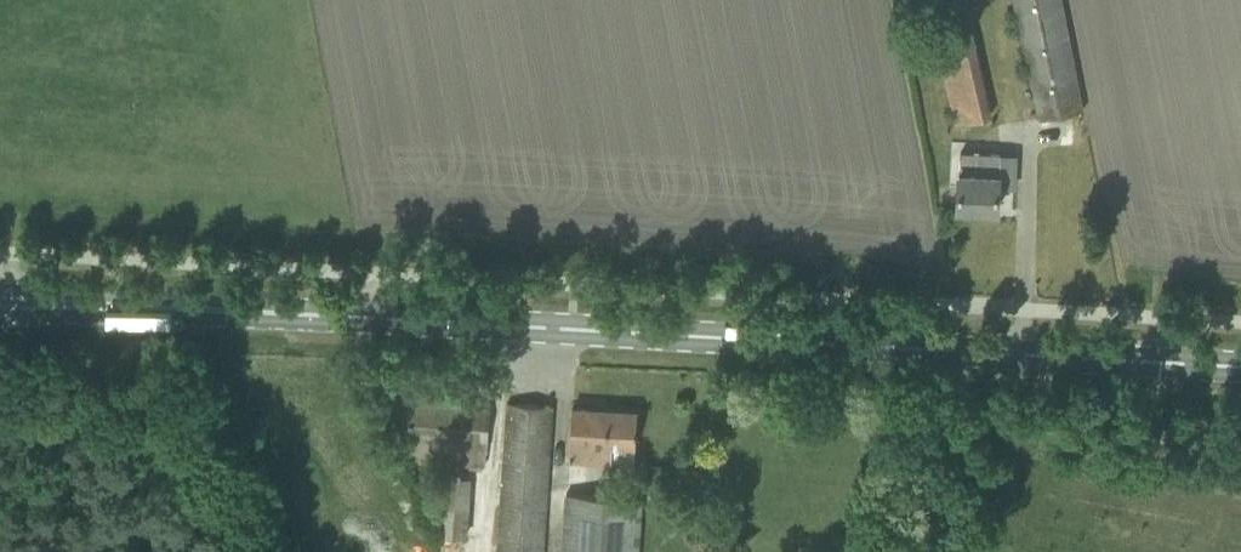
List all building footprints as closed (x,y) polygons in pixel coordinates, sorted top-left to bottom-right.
[(1040,118),(1083,110),(1061,0),(1015,0),(1040,118)] [(995,113),(973,27),(935,36),(956,123),(995,113)] [(979,150),(972,149),(960,149),(957,207),(997,209),(1000,151),(979,150)] [(394,395),(391,442),(408,443),(406,458),(487,466),(491,402),(394,395)] [(497,551),(545,551),(553,405),(507,403),(497,551)] [(570,459),(635,463),(637,410),(572,407),(570,459)] [(642,497),(567,492),(564,551),(638,551),(642,497)] [(468,536),(469,515),(437,514),(436,535),(468,536)]
